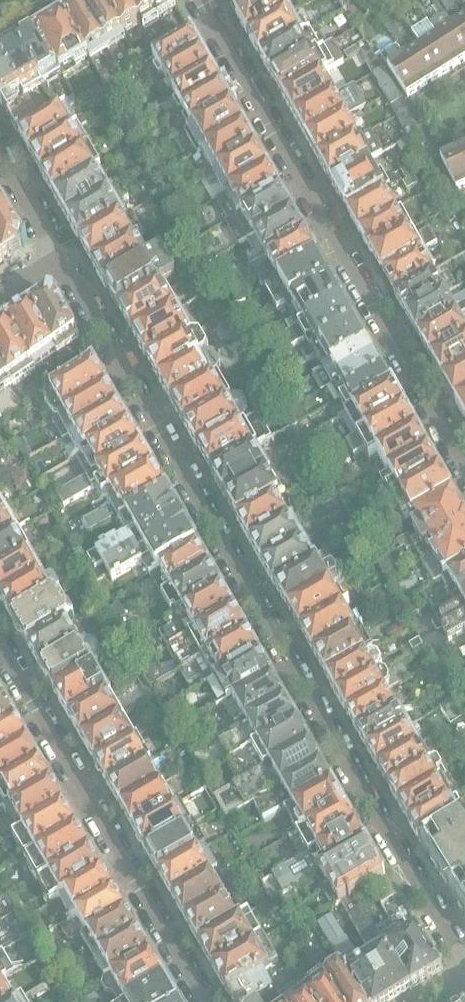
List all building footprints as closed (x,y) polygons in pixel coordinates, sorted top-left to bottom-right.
[(101,0),(93,0),(82,7),(108,49),(125,39),(122,34),(101,0)] [(126,0),(101,0),(122,34),(140,23),(126,0)] [(147,0),(126,0),(140,23),(143,28),(159,19),(147,0)] [(172,0),(147,0),(159,19),(177,9),(174,4),(172,0)] [(293,13),(286,0),(263,0),(236,16),(249,39),(293,13)] [(449,11),(464,0),(464,1),(464,0),(442,0),(449,11)] [(108,49),(82,7),(64,18),(88,57),(90,60),(108,49)] [(260,58),(299,35),(304,32),(293,13),(249,39),(260,58)] [(451,22),(464,45),(464,13),(451,22)] [(88,57),(64,18),(36,34),(60,73),(88,57)] [(451,22),(435,33),(456,67),(464,61),(464,45),(451,22)] [(328,70),(317,51),(320,49),(308,30),(304,32),(299,35),(260,58),(272,79),(282,97),(284,101),(323,77),(321,74),(328,70)] [(456,67),(435,33),(418,43),(441,76),(456,67)] [(60,73),(36,34),(17,46),(42,87),(61,75),(60,73)] [(163,74),(201,52),(192,35),(153,57),(163,74)] [(373,54),(365,42),(358,47),(360,51),(365,59),(373,54)] [(441,76),(418,43),(402,53),(403,55),(424,87),(441,76)] [(42,87),(17,46),(0,56),(21,94),(25,100),(43,88),(42,87)] [(173,93),(212,71),(201,52),(163,74),(173,93)] [(369,67),(378,62),(374,56),(373,54),(365,59),(369,67)] [(424,87),(403,55),(388,66),(408,97),(424,87)] [(0,56),(0,102),(2,105),(11,100),(21,94),(0,56)] [(373,75),(382,69),(381,68),(378,62),(369,67),(372,72),(373,75)] [(377,82),(387,76),(382,69),(373,75),(377,82)] [(183,110),(221,87),(212,71),(173,93),(183,110)] [(381,88),(390,82),(387,76),(377,82),(381,88)] [(296,121),(335,98),(323,77),(284,101),(296,121)] [(130,94),(126,86),(118,90),(114,82),(106,86),(115,104),(130,94)] [(384,94),(394,88),(390,82),(381,88),(384,94)] [(192,125),(231,104),(221,87),(183,110),(192,125)] [(398,94),(394,88),(384,94),(387,101),(398,94)] [(391,107),(402,100),(398,94),(387,101),(391,107)] [(307,141),(353,113),(354,113),(351,108),(343,112),(335,98),(296,121),(307,141)] [(38,120),(25,100),(14,105),(11,100),(2,105),(17,133),(38,120)] [(395,115),(407,108),(404,104),(403,102),(403,101),(402,100),(391,107),(395,115)] [(199,151),(243,126),(231,104),(192,125),(187,129),(199,151)] [(410,115),(407,108),(395,115),(396,116),(399,122),(410,115)] [(32,158),(78,130),(87,125),(82,117),(73,122),(67,110),(60,114),(60,113),(40,124),(38,120),(17,133),(32,158)] [(357,139),(350,124),(357,120),(353,113),(307,141),(318,161),(357,139)] [(414,123),(410,115),(399,122),(403,129),(414,123)] [(145,132),(139,121),(129,126),(136,137),(145,132)] [(412,133),(418,130),(414,123),(403,129),(407,136),(412,133)] [(211,172),(256,148),(243,126),(199,151),(211,172)] [(42,177),(90,150),(78,130),(32,158),(42,177)] [(152,143),(145,132),(136,137),(140,143),(143,149),(152,143)] [(410,148),(404,138),(396,142),(402,153),(410,148)] [(368,161),(359,145),(360,144),(357,139),(318,161),(331,182),(368,161)] [(428,161),(420,147),(410,153),(418,167),(428,161)] [(224,194),(268,169),(256,148),(211,172),(224,194)] [(457,149),(440,157),(456,190),(464,186),(464,164),(457,149)] [(54,197),(101,169),(90,150),(42,177),(54,197)] [(168,169),(161,156),(150,162),(157,175),(168,169)] [(380,181),(372,167),(368,161),(331,182),(342,203),(380,181)] [(413,177),(407,167),(401,171),(406,181),(413,177)] [(122,186),(123,186),(117,177),(108,183),(101,169),(54,197),(66,219),(122,186)] [(227,221),(279,189),(268,169),(224,194),(232,209),(223,215),(227,221)] [(391,188),(402,181),(399,176),(388,182),(391,188)] [(413,177),(406,181),(403,183),(407,190),(417,184),(413,177)] [(395,209),(384,189),(380,181),(342,203),(358,232),(371,224),(395,209)] [(80,243),(124,214),(118,203),(128,197),(122,186),(66,219),(80,243)] [(246,239),(292,213),(279,189),(227,221),(226,221),(239,244),(246,239)] [(143,234),(142,232),(148,228),(161,221),(162,224),(179,216),(172,201),(155,210),(157,214),(153,217),(151,213),(140,219),(141,220),(137,222),(131,212),(125,215),(124,214),(80,243),(93,265),(138,237),(143,234)] [(3,205),(0,207),(0,252),(5,260),(18,251),(21,249),(21,248),(23,239),(22,236),(21,236),(3,205)] [(371,254),(407,231),(395,209),(371,224),(358,232),(371,254)] [(251,266),(305,235),(292,213),(246,239),(255,253),(247,257),(251,266)] [(420,253),(437,243),(429,229),(418,235),(421,240),(415,244),(407,231),(371,254),(382,274),(419,251),(420,253)] [(272,284),(319,259),(305,235),(251,266),(264,289),(272,284)] [(105,288),(151,259),(138,237),(93,265),(105,288)] [(433,274),(431,271),(420,253),(419,251),(382,274),(395,296),(433,274)] [(165,285),(177,278),(162,253),(161,253),(151,259),(105,288),(119,312),(165,285)] [(285,306),(331,281),(319,259),(272,284),(264,289),(272,303),(264,308),(269,315),(276,310),(277,311),(285,306)] [(249,297),(236,274),(219,284),(231,307),(237,304),(249,297)] [(406,316),(444,293),(433,274),(395,296),(406,316)] [(298,328),(343,302),(331,281),(285,306),(294,320),(287,323),(285,321),(265,333),(270,342),(280,337),(298,328)] [(133,336),(179,308),(165,285),(119,312),(133,336)] [(419,338),(457,316),(464,312),(464,301),(452,308),(444,293),(406,316),(418,338),(419,338)] [(80,340),(57,301),(58,301),(55,298),(51,297),(48,297),(46,298),(30,309),(57,354),(57,355),(80,340)] [(316,345),(355,323),(343,302),(298,328),(307,342),(313,340),(316,345)] [(244,317),(237,304),(231,307),(238,319),(239,320),(244,317)] [(147,361),(194,334),(179,308),(133,336),(147,361)] [(57,354),(30,309),(22,314),(22,315),(8,325),(35,370),(57,354)] [(457,316),(419,338),(431,359),(464,339),(464,330),(457,316)] [(323,371),(368,346),(355,323),(316,345),(302,354),(306,362),(315,357),(323,371)] [(8,325),(7,324),(0,329),(0,364),(12,385),(35,370),(8,325)] [(159,382),(205,355),(208,349),(200,334),(194,334),(147,361),(155,375),(159,382)] [(464,368),(464,339),(431,359),(443,381),(464,368)] [(331,385),(371,362),(376,359),(368,346),(323,371),(314,376),(322,390),(325,389),(328,387),(331,385)] [(70,378),(94,365),(88,355),(65,369),(70,378)] [(172,404),(217,377),(206,357),(205,355),(159,382),(163,390),(164,390),(172,404)] [(371,380),(384,373),(376,359),(371,362),(331,385),(328,387),(336,401),(339,399),(371,380)] [(0,364),(0,393),(12,385),(0,364)] [(58,418),(107,388),(94,365),(70,378),(63,384),(47,395),(45,394),(44,401),(53,416),(58,418)] [(443,381),(455,403),(464,397),(464,368),(443,381)] [(348,413),(371,399),(392,388),(384,373),(371,380),(339,399),(347,412),(348,413)] [(185,427),(231,400),(218,377),(217,377),(172,404),(185,427)] [(371,427),(404,408),(392,387),(392,388),(371,399),(348,413),(347,412),(317,429),(317,431),(318,430),(330,451),(356,436),(371,427)] [(67,435),(118,407),(107,388),(58,418),(67,435)] [(455,403),(464,420),(464,397),(455,403)] [(197,450),(198,450),(244,423),(243,419),(248,410),(243,401),(231,400),(185,427),(184,427),(197,450)] [(309,416),(300,402),(289,409),(298,425),(308,416),(309,416)] [(288,406),(279,411),(290,429),(298,425),(289,409),(288,406)] [(79,455),(128,426),(118,407),(67,435),(79,455)] [(372,455),(376,453),(416,430),(404,409),(405,409),(404,408),(371,427),(356,436),(368,458),(372,455)] [(244,423),(198,450),(211,473),(257,447),(272,439),(263,421),(259,414),(244,423)] [(317,429),(308,416),(298,425),(306,437),(317,431),(317,429)] [(87,477),(140,447),(128,426),(79,455),(76,457),(87,477)] [(388,473),(428,451),(416,430),(376,453),(388,473)] [(106,497),(153,470),(140,447),(87,477),(57,495),(64,506),(94,490),(94,489),(96,488),(102,499),(106,497)] [(283,494),(270,470),(257,447),(211,473),(211,474),(224,497),(237,519),(279,497),(283,494)] [(392,498),(439,471),(428,451),(388,473),(381,477),(392,498)] [(167,495),(166,492),(162,485),(153,470),(106,497),(118,520),(167,495)] [(409,517),(452,493),(440,471),(439,471),(392,498),(404,520),(409,517)] [(353,494),(349,486),(337,492),(342,501),(349,496),(353,494)] [(416,538),(463,512),(452,493),(409,517),(411,520),(411,519),(415,525),(411,528),(416,538)] [(93,569),(182,520),(177,512),(167,495),(118,520),(119,523),(126,534),(86,557),(93,569)] [(349,496),(342,501),(341,501),(345,508),(353,503),(349,496)] [(250,544),(294,519),(289,510),(290,508),(288,503),(285,503),(282,498),(280,499),(279,497),(237,519),(237,520),(241,528),(249,542),(249,543),(250,544)] [(19,530),(7,510),(0,514),(0,542),(19,530)] [(463,512),(416,538),(422,548),(427,546),(430,552),(429,553),(431,554),(430,554),(431,557),(453,545),(455,547),(464,541),(464,516),(463,512)] [(262,566),(307,541),(294,519),(250,544),(254,550),(262,565),(262,566)] [(152,574),(197,548),(188,531),(182,520),(93,569),(95,572),(89,577),(93,583),(108,574),(112,580),(120,575),(143,562),(149,575),(152,574)] [(31,552),(19,530),(0,542),(0,570),(31,552)] [(404,546),(411,541),(407,534),(396,540),(400,548),(404,546)] [(294,575),(318,561),(307,541),(262,566),(266,573),(267,573),(274,586),(294,575)] [(464,565),(464,541),(455,547),(453,545),(431,557),(436,566),(437,565),(442,574),(436,577),(438,581),(441,579),(464,565)] [(198,575),(209,569),(197,548),(152,574),(155,580),(162,574),(171,590),(198,575)] [(43,574),(31,552),(0,570),(0,598),(0,599),(43,574)] [(396,568),(390,554),(380,560),(387,573),(396,568)] [(288,610),(337,582),(338,578),(334,572),(331,571),(329,573),(321,560),(318,561),(294,575),(274,586),(288,610)] [(464,591),(464,565),(441,579),(453,598),(464,591)] [(177,615),(222,590),(209,569),(198,575),(171,590),(162,596),(171,613),(175,611),(177,615)] [(13,621),(59,592),(60,589),(55,579),(50,578),(47,580),(44,576),(43,574),(0,599),(13,621)] [(343,608),(346,606),(338,593),(341,590),(337,582),(288,610),(301,633),(343,608)] [(75,619),(62,597),(72,590),(69,586),(59,592),(13,621),(12,621),(28,648),(71,622),(75,619)] [(167,649),(234,612),(222,590),(177,615),(166,621),(170,627),(158,634),(167,649)] [(464,616),(464,591),(453,598),(458,607),(440,617),(446,627),(464,616)] [(127,617),(120,603),(109,610),(117,623),(127,617)] [(314,656),(361,629),(363,627),(358,620),(352,624),(343,608),(301,633),(314,656)] [(179,671),(247,634),(234,612),(167,649),(175,664),(161,668),(160,665),(146,670),(144,670),(146,673),(154,688),(170,679),(180,672),(179,671)] [(446,627),(421,641),(433,662),(447,654),(443,647),(450,643),(448,641),(464,631),(464,616),(446,627)] [(42,671),(89,644),(96,640),(93,634),(81,640),(71,622),(28,648),(28,647),(42,671)] [(365,656),(371,652),(373,651),(371,648),(361,629),(314,656),(326,678),(365,656)] [(214,680),(259,655),(247,634),(179,671),(180,672),(188,687),(200,680),(204,687),(214,680)] [(53,691),(98,667),(102,664),(100,661),(102,654),(97,645),(89,644),(42,671),(53,691)] [(227,703),(271,678),(272,677),(259,655),(214,680),(227,703)] [(371,676),(381,671),(383,664),(379,657),(370,655),(366,657),(365,656),(326,678),(337,696),(371,676)] [(113,693),(98,667),(53,691),(69,718),(113,693)] [(371,701),(386,693),(399,684),(394,677),(390,679),(387,673),(381,671),(371,676),(337,696),(347,715),(371,701)] [(227,703),(222,706),(234,728),(239,725),(283,700),(271,678),(227,703)] [(461,694),(452,679),(445,683),(454,698),(461,694)] [(81,740),(125,715),(113,693),(69,718),(81,740)] [(371,725),(396,711),(386,693),(371,701),(347,715),(357,733),(371,725)] [(15,721),(4,700),(0,702),(0,729),(15,721)] [(234,728),(217,737),(218,738),(229,759),(296,721),(283,700),(239,725),(234,728)] [(371,751),(411,726),(400,708),(396,711),(371,725),(357,733),(368,752),(371,751)] [(94,763),(138,737),(147,732),(143,725),(134,731),(125,715),(81,740),(94,763)] [(27,741),(15,721),(0,729),(0,756),(27,741)] [(229,759),(225,761),(238,783),(308,743),(296,721),(229,759)] [(378,770),(421,744),(411,726),(371,751),(368,752),(378,770)] [(108,786),(151,761),(138,737),(94,763),(108,786)] [(39,762),(27,741),(0,756),(0,786),(39,762)] [(238,783),(214,797),(221,810),(226,819),(253,804),(253,803),(320,764),(308,743),(238,783)] [(389,788),(432,763),(421,744),(378,770),(389,788)] [(399,807),(448,777),(438,760),(432,763),(389,788),(399,807)] [(120,807),(164,783),(151,761),(108,786),(120,807)] [(51,783),(39,762),(0,786),(0,810),(6,807),(7,808),(51,783)] [(320,764),(253,803),(253,804),(264,823),(283,811),(331,783),(320,764)] [(448,777),(399,807),(410,825),(455,796),(458,794),(448,777)] [(17,833),(65,806),(51,783),(7,808),(5,810),(17,833)] [(178,806),(164,783),(120,807),(134,831),(178,806)] [(296,833),(344,806),(331,783),(283,811),(296,833)] [(410,825),(420,843),(464,815),(464,814),(455,796),(410,825)] [(30,855),(77,829),(65,806),(17,833),(11,836),(20,852),(26,848),(30,855)] [(146,853),(190,827),(178,806),(134,831),(146,853)] [(308,855),(357,828),(344,806),(296,833),(308,855)] [(420,843),(438,872),(453,897),(457,902),(462,911),(463,913),(464,916),(464,815),(420,843)] [(159,875),(206,847),(193,825),(190,827),(146,853),(159,875)] [(316,876),(367,846),(357,828),(308,855),(272,875),(283,894),(316,876)] [(36,882),(91,852),(77,829),(30,855),(23,859),(36,882)] [(325,891),(371,863),(375,860),(367,846),(316,876),(325,891)] [(173,899),(216,874),(219,872),(205,849),(206,848),(206,847),(159,875),(173,899)] [(59,899),(103,873),(91,852),(36,882),(50,905),(59,899)] [(417,929),(397,896),(375,860),(371,863),(325,891),(323,892),(332,907),(333,909),(340,904),(355,895),(369,887),(391,923),(402,939),(417,929)] [(75,916),(115,894),(103,873),(59,899),(70,919),(75,916)] [(186,921),(229,895),(216,874),(173,899),(186,921)] [(87,936),(126,914),(115,894),(75,916),(87,936)] [(199,944),(244,916),(231,894),(229,895),(186,921),(199,944)] [(377,931),(355,895),(340,904),(369,951),(359,957),(371,976),(388,1001),(392,1001),(413,988),(377,931)] [(213,968),(264,938),(249,913),(244,916),(199,944),(213,968)] [(93,959),(138,934),(126,914),(87,936),(82,939),(93,959)] [(359,957),(347,938),(332,916),(316,926),(330,948),(334,954),(364,1001),(388,1001),(371,976),(359,957)] [(427,980),(402,939),(391,923),(377,931),(413,988),(427,980)] [(442,970),(430,951),(417,929),(402,939),(427,980),(442,970)] [(105,979),(149,953),(138,934),(93,959),(105,979)] [(264,973),(279,964),(264,938),(213,968),(227,993),(246,983),(264,973)] [(47,960),(61,951),(57,944),(43,952),(46,955),(44,956),(47,960)] [(1,951),(0,952),(0,982),(5,979),(15,973),(1,951)] [(105,979),(103,980),(101,985),(105,992),(111,994),(113,993),(119,1001),(122,1001),(163,978),(149,953),(105,979)] [(334,954),(329,957),(333,963),(319,972),(322,976),(338,1001),(364,1001),(334,954)] [(279,997),(273,988),(264,973),(246,983),(257,1001),(283,1001),(279,997)] [(322,976),(310,984),(305,978),(297,983),(310,1001),(338,1001),(322,976)] [(163,978),(122,1001),(177,1001),(163,978)] [(17,1000),(5,979),(0,982),(0,1001),(19,1001),(17,1000)] [(246,983),(227,993),(232,1001),(257,1001),(246,983)] [(297,983),(279,997),(283,1001),(310,1001),(297,983)] [(50,990),(47,984),(17,1000),(19,1001),(30,1001),(50,990)]
